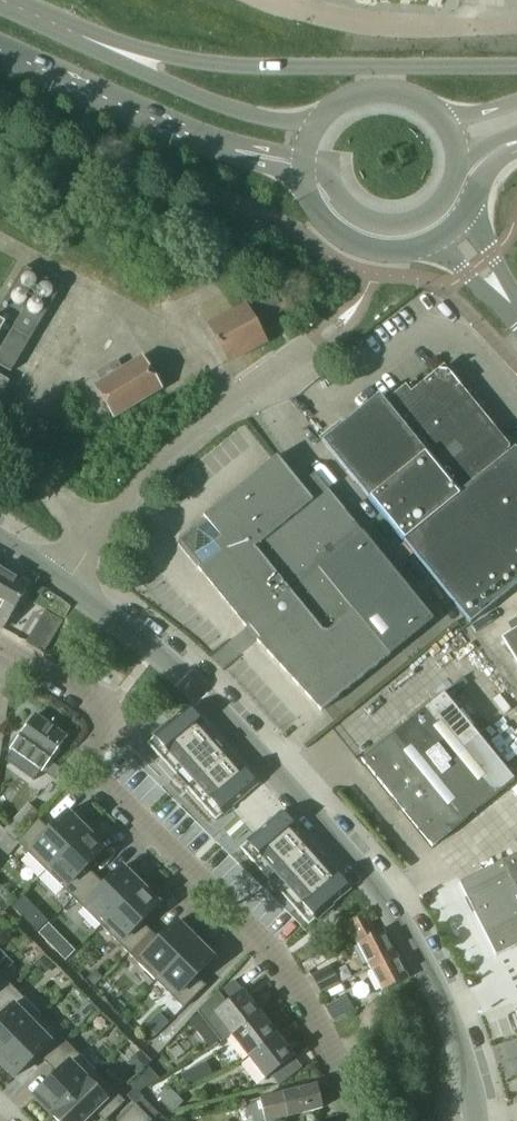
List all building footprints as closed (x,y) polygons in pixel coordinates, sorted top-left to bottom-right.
[(0,308),(0,365),(11,371),(61,287),(25,266),(0,308)] [(274,297),(257,306),(265,321),(283,312),(274,297)] [(248,303),(208,325),(229,363),(268,341),(248,303)] [(101,381),(99,382),(93,385),(112,416),(157,388),(139,359),(123,368),(117,359),(96,371),(101,381)] [(320,439),(468,623),(516,583),(516,450),(514,446),(508,450),(442,370),(409,396),(404,390),(386,404),(377,393),(320,439)] [(192,546),(193,546),(192,555),(202,566),(198,568),(246,627),(250,624),(261,638),(258,641),(322,710),(434,620),(315,473),(300,485),(277,456),(204,515),(206,519),(195,528),(194,536),(193,537),(191,537),(190,538),(190,540),(189,541),(189,542),(190,543),(190,544),(191,545),(192,546)] [(14,607),(28,584),(0,568),(0,598),(14,607)] [(1,629),(14,607),(0,598),(0,629),(1,629)] [(40,624),(29,642),(44,651),(56,633),(40,624)] [(516,662),(516,628),(502,638),(516,662)] [(443,692),(360,760),(431,847),(514,779),(443,692)] [(170,723),(147,743),(216,820),(256,784),(188,707),(170,723)] [(35,716),(26,727),(9,749),(13,751),(6,760),(17,769),(24,760),(40,772),(66,739),(35,716)] [(508,767),(516,777),(516,776),(516,759),(508,767)] [(20,812),(5,828),(16,838),(40,813),(29,803),(20,812)] [(38,818),(16,840),(46,870),(87,828),(79,819),(77,821),(67,812),(49,829),(38,818)] [(281,812),(240,848),(308,925),(338,899),(349,889),(281,812)] [(87,828),(46,870),(73,898),(95,875),(87,867),(104,849),(94,839),(96,837),(87,828)] [(459,885),(495,958),(516,947),(516,856),(459,885)] [(73,898),(100,925),(142,883),(133,874),(131,876),(122,866),(104,884),(95,875),(73,898)] [(142,883),(100,925),(128,952),(150,930),(141,921),(159,903),(149,894),(151,892),(142,883)] [(42,914),(30,925),(37,932),(49,921),(42,914)] [(358,946),(377,936),(371,925),(378,922),(374,914),(347,926),(358,946)] [(128,952),(155,980),(197,938),(188,929),(186,931),(177,921),(159,939),(150,930),(128,952)] [(49,923),(38,933),(51,946),(61,936),(49,923)] [(358,946),(370,969),(396,956),(384,933),(377,936),(358,946)] [(197,938),(155,980),(184,1008),(206,985),(196,976),(214,958),(204,949),(206,947),(197,938)] [(308,972),(327,960),(322,951),(303,964),(308,972)] [(396,956),(370,969),(383,993),(409,980),(396,956)] [(45,957),(35,966),(44,975),(53,966),(45,957)] [(320,993),(342,981),(334,967),(312,979),(320,993)] [(95,970),(85,980),(93,988),(103,977),(95,970)] [(12,986),(0,974),(0,998),(12,986)] [(201,1008),(198,1011),(222,1041),(230,1035),(259,1012),(243,991),(242,992),(233,982),(206,1002),(201,1008)] [(12,986),(0,998),(0,1015),(1,1016),(0,1017),(0,1054),(40,1015),(12,986)] [(356,1012),(356,1010),(350,1000),(330,1011),(336,1023),(356,1012)] [(276,1034),(259,1012),(230,1035),(247,1057),(276,1034)] [(48,1064),(68,1044),(40,1015),(0,1054),(0,1064),(6,1070),(7,1068),(15,1076),(38,1054),(48,1064)] [(276,1034),(247,1057),(265,1079),(270,1075),(278,1085),(301,1067),(292,1057),(293,1056),(276,1034)] [(34,1096),(53,1115),(96,1072),(68,1044),(48,1064),(57,1074),(34,1096)] [(193,1068),(180,1074),(186,1087),(199,1081),(193,1068)] [(96,1072),(53,1115),(59,1120),(84,1120),(94,1111),(104,1120),(105,1120),(125,1101),(96,1072)] [(167,1085),(158,1095),(166,1103),(176,1093),(167,1085)] [(258,1099),(245,1102),(249,1116),(252,1115),(254,1120),(269,1120),(288,1116),(321,1108),(315,1085),(258,1099)] [(183,1101),(176,1093),(166,1103),(174,1111),(183,1101)] [(119,1120),(149,1120),(135,1106),(119,1120)]
